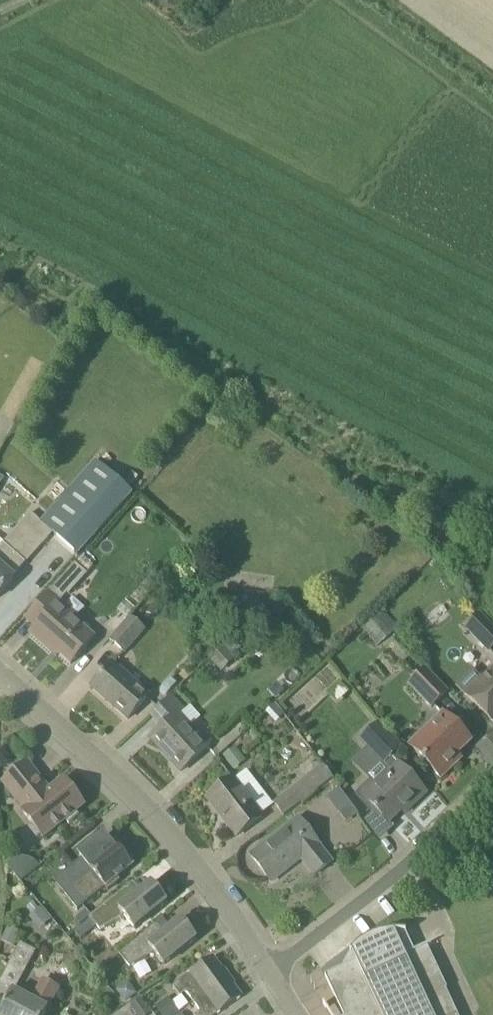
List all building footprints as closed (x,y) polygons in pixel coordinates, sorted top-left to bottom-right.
[(30,513),(0,548),(0,595),(14,579),(12,578),(51,534),(76,556),(133,493),(96,461),(41,523),(30,513)] [(450,562),(454,549),(443,546),(439,559),(450,562)] [(83,556),(76,565),(86,574),(93,566),(83,556)] [(76,565),(75,564),(26,619),(35,628),(30,633),(51,652),(54,649),(71,664),(93,639),(72,620),(74,617),(59,603),(67,594),(69,596),(87,575),(86,574),(76,565)] [(226,594),(225,622),(243,623),(243,618),(254,619),(278,597),(245,593),(245,595),(226,594)] [(382,610),(361,630),(378,647),(399,627),(382,610)] [(492,648),(492,631),(479,616),(466,629),(488,652),(492,648)] [(144,630),(130,618),(109,642),(124,654),(144,630)] [(233,656),(225,647),(218,653),(229,666),(235,660),(232,657),(233,656)] [(147,695),(113,663),(91,687),(128,720),(147,695)] [(432,710),(449,694),(426,670),(410,685),(432,710)] [(469,698),(492,723),(492,671),(483,680),(486,683),(469,698)] [(173,697),(166,703),(152,716),(163,728),(151,739),(181,772),(208,747),(179,715),(185,710),(173,697)] [(472,742),(444,714),(410,747),(441,779),(462,759),(458,755),(472,742)] [(383,765),(400,748),(378,725),(360,742),(383,765)] [(235,748),(223,757),(234,771),(245,763),(235,748)] [(75,813),(84,806),(64,780),(50,792),(27,763),(3,782),(25,811),(23,813),(33,826),(29,829),(37,839),(41,835),(43,838),(66,821),(69,825),(79,817),(75,813)] [(373,814),(374,815),(377,812),(389,824),(402,811),(409,805),(411,808),(426,793),(397,763),(375,785),(372,781),(371,782),(372,783),(358,796),(356,794),(355,795),(373,814)] [(273,804),(284,816),(333,778),(322,764),(273,804)] [(263,817),(234,778),(207,799),(236,837),(263,817)] [(340,789),(328,798),(337,809),(349,801),(340,789)] [(331,863),(317,845),(318,844),(299,819),(251,856),(271,882),(302,858),(315,875),(331,863)] [(72,882),(62,890),(77,910),(106,887),(108,890),(119,881),(117,878),(129,869),(133,866),(127,859),(116,845),(113,848),(104,837),(80,856),(82,858),(93,872),(76,887),(72,882)] [(100,932),(125,918),(134,929),(167,903),(163,898),(165,896),(158,887),(155,888),(151,884),(141,892),(136,896),(128,887),(89,918),(91,920),(96,927),(100,932)] [(40,930),(51,921),(40,908),(29,917),(40,930)] [(130,968),(155,954),(164,965),(196,939),(193,934),(195,933),(187,923),(185,925),(181,920),(165,933),(158,923),(119,954),(130,968)] [(80,940),(92,930),(86,923),(74,932),(80,940)] [(8,927),(1,942),(12,947),(19,932),(8,927)] [(350,953),(351,954),(352,953),(356,961),(325,976),(343,1014),(458,1014),(446,990),(447,989),(429,950),(416,956),(406,934),(406,932),(387,932),(369,938),(359,945),(350,953)] [(24,974),(35,951),(20,943),(8,966),(24,974)] [(193,1002),(228,977),(213,957),(172,987),(180,998),(186,993),(193,1002)] [(197,1014),(218,1014),(242,997),(228,977),(193,1002),(201,1012),(197,1014)] [(7,1002),(0,1014),(45,1014),(59,988),(42,979),(31,1001),(13,991),(7,1002)] [(137,994),(128,982),(116,990),(125,1003),(137,994)] [(142,998),(130,1005),(136,1014),(149,1014),(152,1013),(142,998)] [(157,1009),(161,1014),(173,1014),(178,1011),(168,998),(155,1007),(157,1009)]
